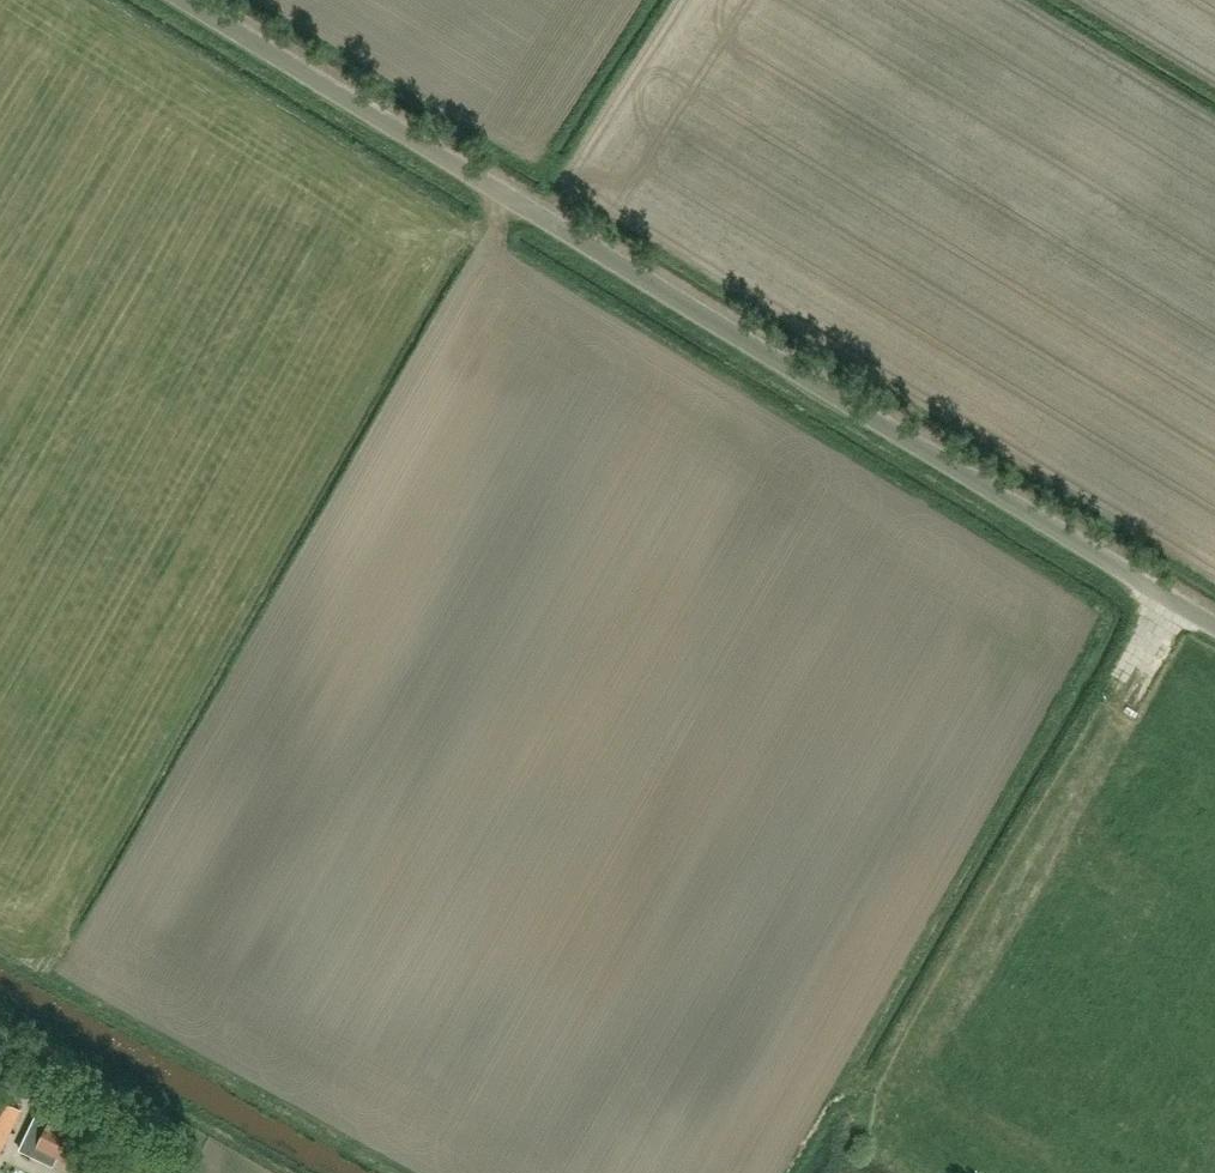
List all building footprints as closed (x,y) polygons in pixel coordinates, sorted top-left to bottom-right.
[(0,1101),(0,1154),(21,1111),(0,1101)] [(36,1152),(78,1172),(79,1172),(81,1170),(88,1170),(94,1157),(90,1152),(97,1136),(54,1115),(36,1152)]
